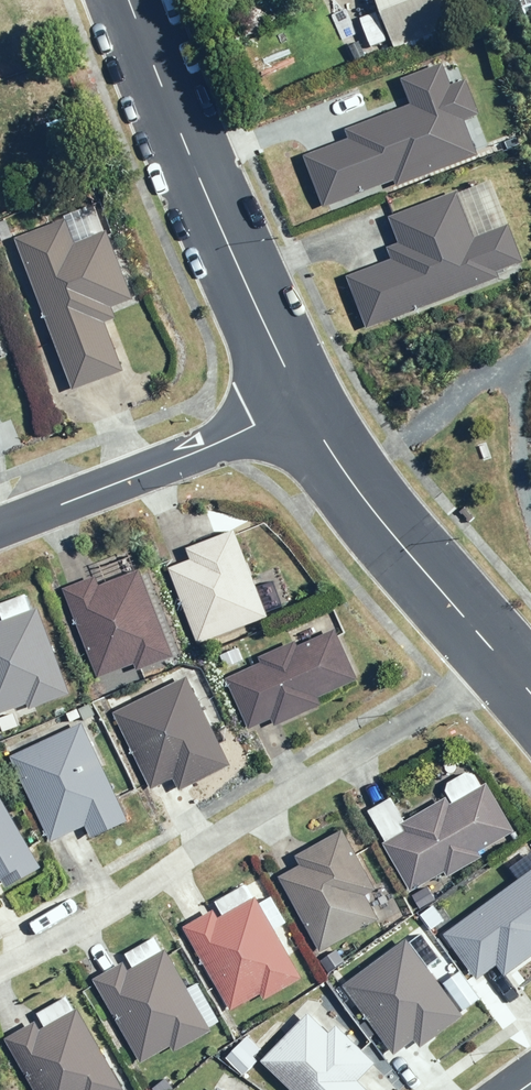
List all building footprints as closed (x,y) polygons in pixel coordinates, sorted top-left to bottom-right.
[(468,22),(460,0),(375,0),(394,50),(404,46),(410,59),(463,39),(458,26),(468,22)] [(354,134),(302,154),(324,210),(397,182),(399,188),(488,153),(474,118),(481,115),(459,58),(403,79),(411,102),(351,125),(354,134)] [(393,264),(351,278),(370,330),(503,283),(500,273),(527,263),(513,225),(473,239),(455,189),(390,212),(399,237),(385,242),(393,264)] [(109,230),(25,262),(75,393),(131,372),(107,309),(135,298),(109,230)] [(191,559),(167,568),(196,646),(273,617),(240,528),(187,547),(191,559)] [(140,562),(64,590),(97,682),(139,667),(142,675),(176,663),(140,562)] [(26,723),(20,707),(31,703),(34,712),(73,696),(31,593),(0,605),(0,612),(3,620),(0,621),(0,734),(26,723)] [(264,661),(230,676),(253,728),(275,719),(279,726),(325,706),(322,700),(360,683),(336,629),(302,644),(300,639),(262,655),(264,661)] [(186,673),(109,709),(147,790),(176,777),(184,793),(232,770),(186,673)] [(88,723),(10,757),(49,844),(88,827),(94,839),(132,823),(88,723)] [(395,797),(364,814),(421,907),(438,897),(429,882),(448,871),(452,876),(485,856),(483,854),(519,833),(488,783),(479,789),(469,772),(445,787),(448,792),(408,816),(395,797)] [(2,892),(47,866),(0,786),(0,889),(2,892)] [(303,863),(275,879),(329,972),(349,961),(336,939),(382,913),(371,894),(381,889),(347,830),(300,857),(303,863)] [(441,933),(481,989),(502,973),(506,979),(530,961),(530,852),(509,868),(517,878),(441,933)] [(182,924),(185,930),(231,1012),(264,994),(268,1000),(303,980),(276,931),(289,924),(271,893),(260,899),(252,885),(182,924)] [(218,1031),(159,935),(126,956),(129,960),(92,982),(144,1066),(173,1048),(178,1056),(218,1031)] [(408,940),(348,985),(399,1053),(417,1039),(421,1045),(463,1013),(408,940)] [(72,994),(39,1014),(42,1019),(6,1041),(36,1089),(131,1089),(72,994)] [(390,1088),(375,1073),(381,1066),(310,994),(260,1043),(249,1032),(224,1056),(245,1078),(265,1059),(295,1089),(387,1089),(390,1088)] [(238,1084),(240,1081),(223,1070),(212,1088),(216,1089),(248,1089),(238,1084)]
